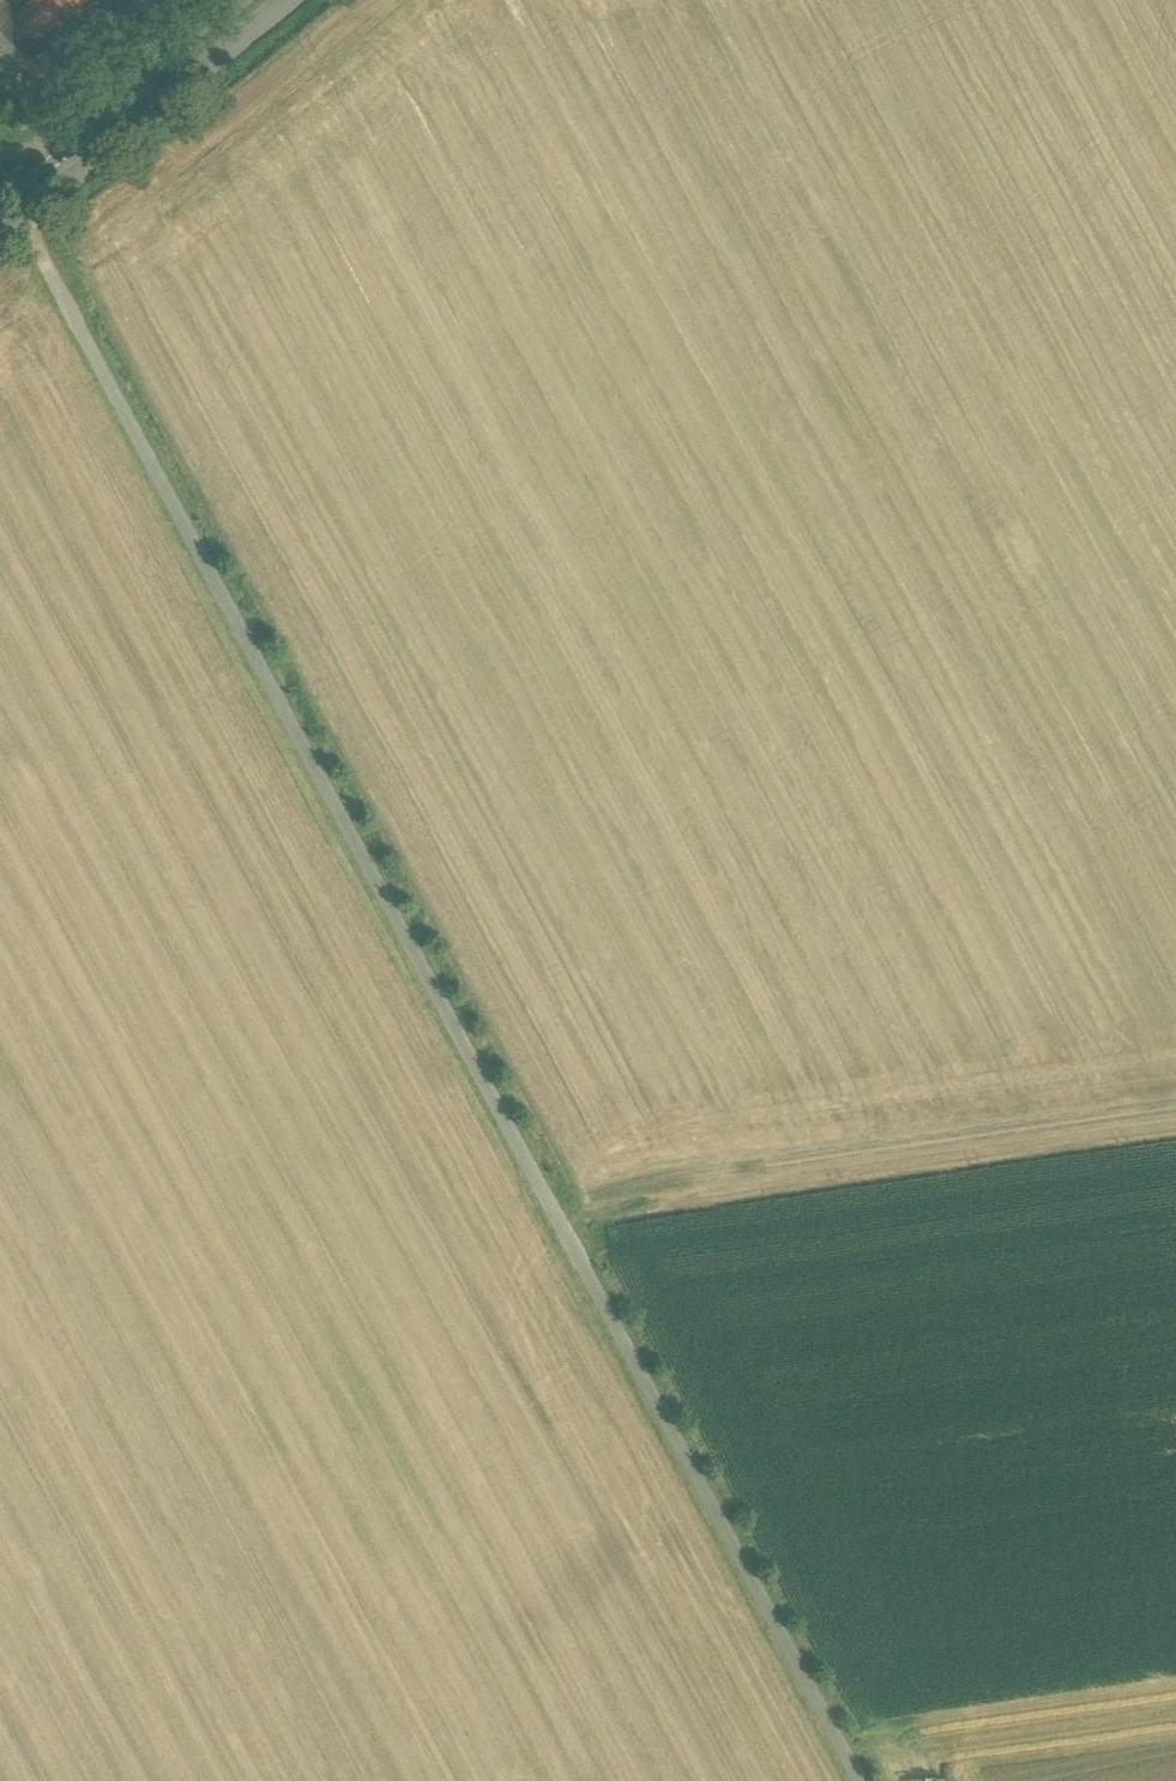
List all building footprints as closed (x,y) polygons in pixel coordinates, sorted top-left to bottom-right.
[(39,41),(56,24),(60,29),(91,0),(34,0),(35,2),(17,18),(39,41)]
